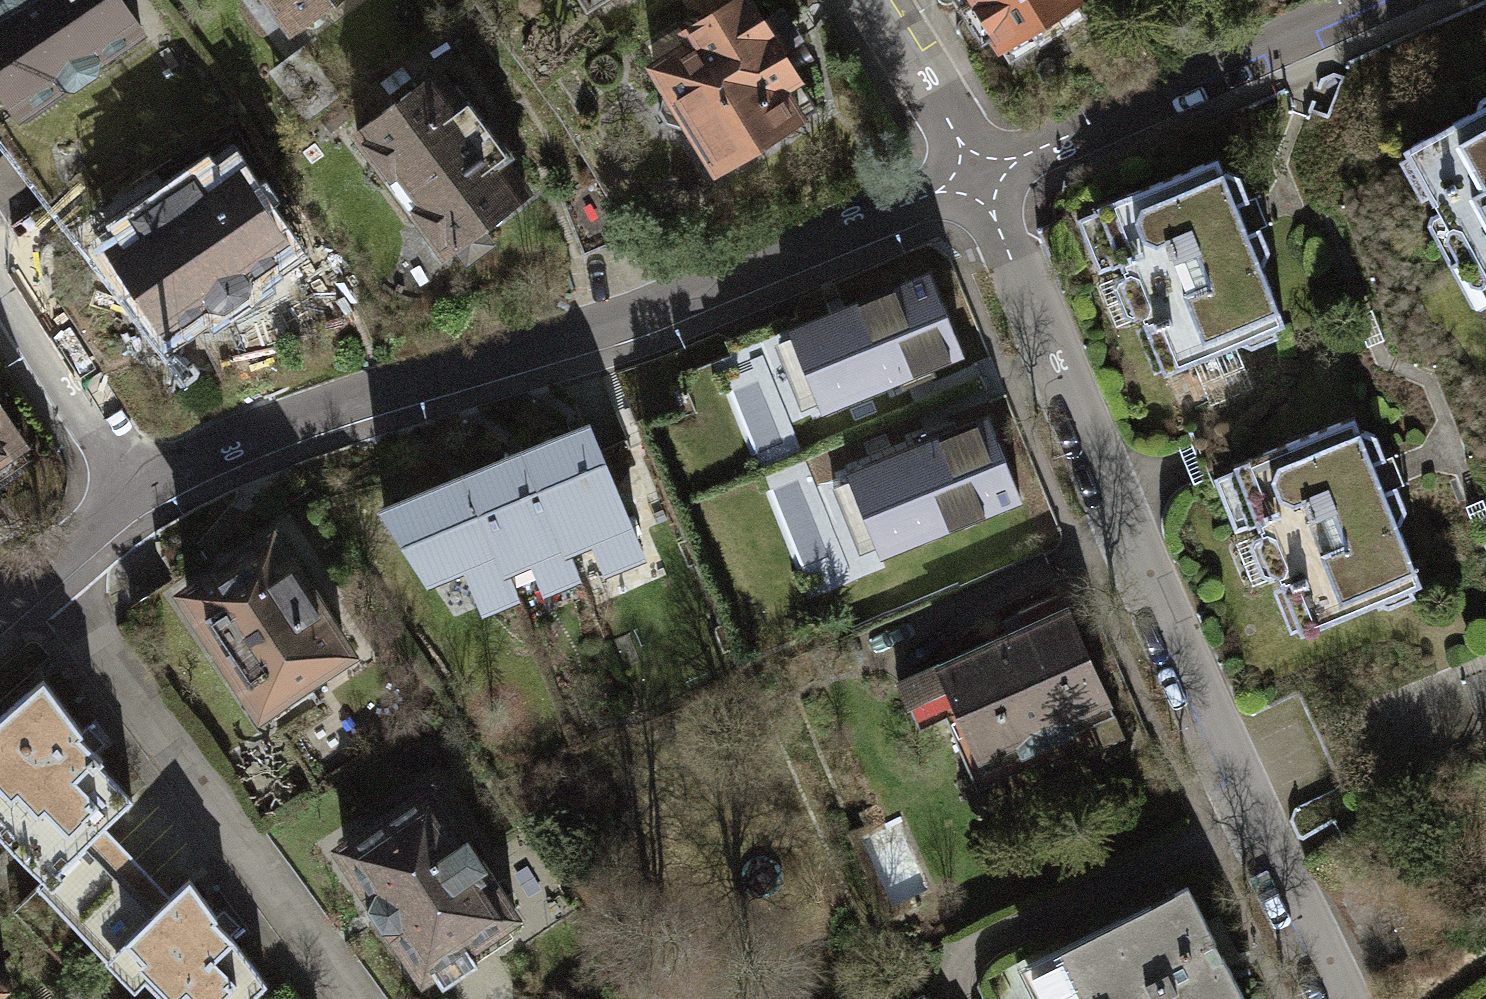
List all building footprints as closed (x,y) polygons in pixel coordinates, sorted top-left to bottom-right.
[(116,0),(10,0),(0,7),(0,99),(20,129),(60,102),(80,103),(104,87),(107,72),(147,45),(116,0)] [(304,45),(364,0),(270,0),(304,45)] [(594,17),(621,0),(584,0),(594,17)] [(681,29),(689,42),(651,65),(666,89),(659,94),(657,109),(665,123),(688,126),(724,184),(812,129),(795,101),(809,92),(785,54),(790,51),(766,12),(760,15),(751,0),(729,0),(708,13),(681,29)] [(708,13),(729,0),(699,0),(708,13)] [(976,3),(966,9),(988,45),(998,39),(1005,51),(1043,27),(1053,42),(1071,31),(1089,20),(1081,7),(1092,0),(974,0),(976,3)] [(440,81),(362,137),(450,260),(461,252),(469,263),(493,246),(485,234),(529,203),(506,170),(515,163),(474,105),(463,113),(440,81)] [(1402,150),(1431,202),(1438,198),(1485,282),(1485,94),(1479,98),(1476,107),(1402,150)] [(1216,156),(1097,204),(1099,210),(1075,220),(1097,273),(1129,260),(1151,314),(1140,318),(1163,373),(1241,342),(1250,347),(1279,336),(1276,327),(1283,324),(1260,265),(1267,247),(1257,224),(1245,229),(1235,203),(1246,198),(1236,173),(1222,170),(1216,156)] [(82,177),(28,212),(48,242),(102,207),(82,177)] [(292,261),(235,179),(203,201),(196,191),(139,230),(145,239),(111,263),(169,346),(208,319),(228,320),(252,303),(254,287),(292,261)] [(930,268),(786,322),(820,410),(963,355),(930,268)] [(0,407),(0,474),(25,458),(15,443),(21,439),(0,407)] [(989,412),(845,467),(879,555),(1023,500),(989,412)] [(1353,415),(1234,463),(1237,469),(1212,479),(1234,532),(1266,519),(1288,573),(1278,577),(1300,633),(1378,601),(1388,607),(1416,595),(1413,586),(1421,583),(1397,525),(1404,507),(1395,483),(1383,488),(1372,462),(1384,457),(1373,432),(1359,430),(1353,415)] [(586,423),(523,449),(563,546),(590,535),(603,567),(639,552),(586,423)] [(523,449),(465,473),(503,565),(528,554),(542,588),(575,574),(563,546),(523,449)] [(465,473),(379,508),(427,578),(463,563),(481,607),(515,594),(503,565),(465,473)] [(270,537),(185,592),(211,632),(212,647),(223,661),(233,667),(266,717),(312,687),(304,675),(343,649),(270,537)] [(211,632),(185,592),(179,584),(132,615),(173,673),(212,647),(211,632)] [(1066,607),(897,682),(918,729),(944,717),(950,731),(964,725),(982,766),(967,773),(975,791),(1064,752),(1058,739),(1113,714),(1066,607)] [(0,715),(0,808),(58,867),(90,836),(128,799),(93,763),(99,758),(77,736),(81,732),(38,678),(0,715)] [(427,792),(343,847),(372,891),(365,905),(381,927),(396,927),(422,969),(430,964),(442,982),(491,951),(478,931),(512,909),(464,835),(458,839),(427,792)] [(90,836),(58,867),(48,877),(116,947),(159,906),(90,836)] [(166,998),(236,998),(241,994),(245,998),(262,982),(190,876),(159,906),(116,947),(166,998)] [(1047,967),(1063,998),(1242,998),(1186,885),(1151,903),(1156,914),(1047,967)]
